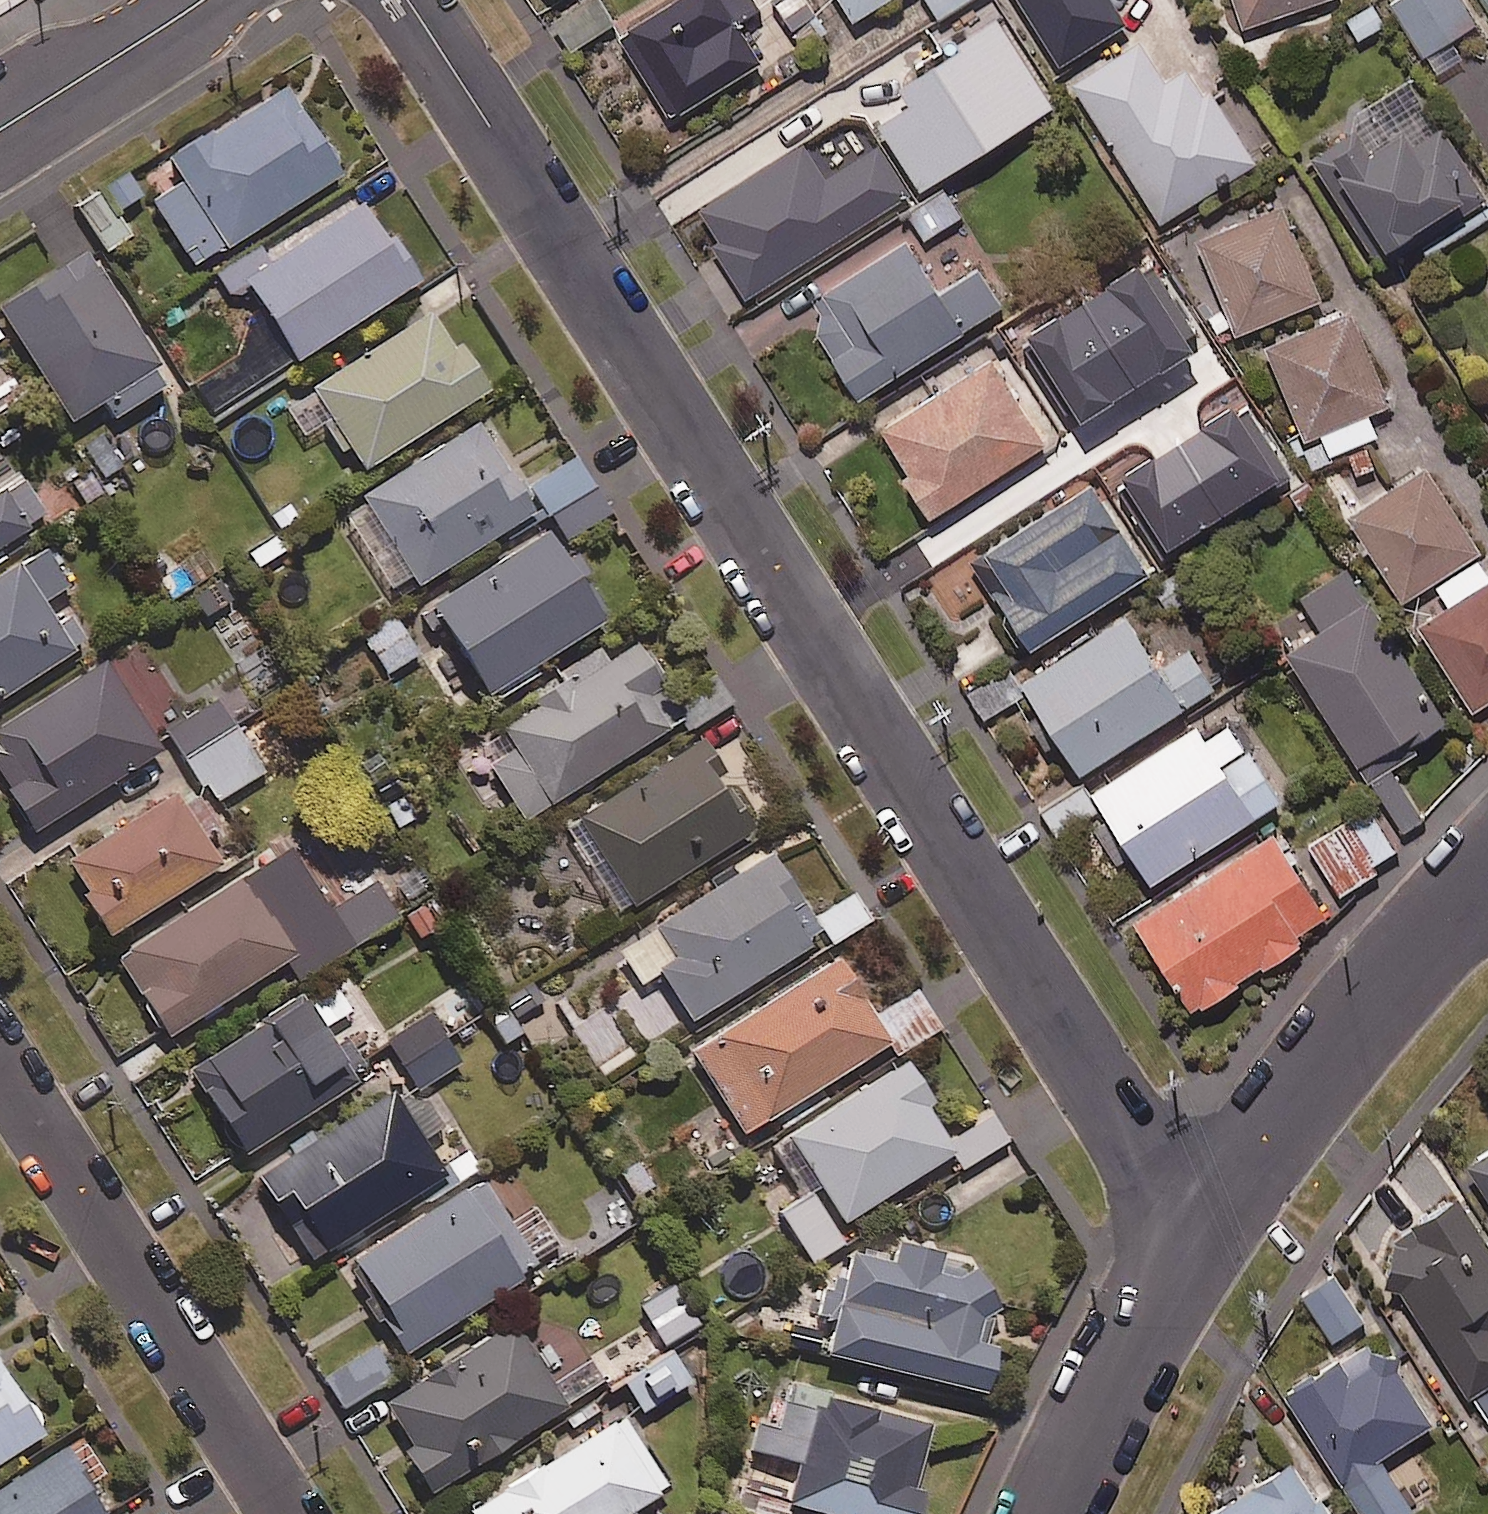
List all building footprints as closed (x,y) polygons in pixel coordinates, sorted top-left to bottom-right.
[(602,0),(587,0),(556,18),(574,49),(616,25),(602,0)] [(758,0),(678,0),(622,36),(676,120),(766,62),(740,21),(762,6),(758,0)] [(810,0),(776,0),(808,48),(831,33),(810,0)] [(856,21),(889,0),(842,0),(856,21)] [(944,20),(973,0),(930,0),(944,20)] [(1064,63),(1130,22),(1117,0),(1024,0),(1064,63)] [(1241,30),(1327,0),(1230,0),(1241,30)] [(1459,0),(1396,0),(1389,4),(1421,54),(1472,22),(1459,0)] [(1170,85),(1143,42),(1073,86),(1159,225),(1259,162),(1199,67),(1170,85)] [(1308,156),(1373,263),(1414,238),(1426,256),(1487,219),(1487,207),(1412,80),(1362,110),(1368,120),(1308,156)] [(344,177),(289,88),(172,160),(187,184),(155,204),(195,269),(344,177)] [(916,196),(883,144),(828,178),(807,144),(698,213),(752,299),(916,196)] [(143,194),(125,171),(78,209),(110,248),(130,232),(117,215),(143,194)] [(963,218),(947,189),(915,207),(932,236),(963,218)] [(423,281),(368,198),(271,261),(261,245),(217,273),(232,296),(250,285),(301,362),(423,281)] [(1324,300),(1287,207),(1204,240),(1241,333),(1324,300)] [(945,294),(912,242),(806,311),(863,400),(1006,307),(982,270),(945,294)] [(158,371),(163,368),(91,254),(3,310),(74,422),(104,403),(115,420),(168,387),(158,371)] [(1269,348),(1310,442),(1320,437),(1329,457),(1379,435),(1370,414),(1394,404),(1354,312),(1269,348)] [(455,349),(433,314),(313,390),(365,472),(492,391),(462,344),(455,349)] [(1058,441),(1005,356),(884,431),(937,516),(1058,441)] [(421,588),(538,513),(480,424),(364,499),(421,588)] [(616,518),(576,458),(534,486),(574,546),(616,518)] [(1485,555),(1430,470),(1354,520),(1407,602),(1437,583),(1454,610),(1424,629),(1477,711),(1487,704),(1487,571),(1480,558),(1485,555)] [(35,531),(32,527),(48,516),(23,477),(0,492),(0,554),(35,531)] [(1156,574),(1099,485),(980,560),(1036,649),(1156,574)] [(608,622),(550,532),(434,606),(492,697),(608,622)] [(71,586),(48,549),(0,579),(0,701),(89,645),(71,616),(60,623),(47,602),(71,586)] [(1295,657),(1404,828),(1427,813),(1399,769),(1426,752),(1420,743),(1451,724),(1350,565),(1304,594),(1330,635),(1295,657)] [(1167,668),(1132,615),(1029,683),(1088,773),(1219,688),(1194,650),(1167,668)] [(420,655),(397,620),(365,641),(388,676),(420,655)] [(509,745),(488,758),(527,821),(686,721),(636,642),(499,728),(509,745)] [(107,663),(0,731),(0,778),(36,834),(164,752),(107,663)] [(264,772),(220,700),(168,733),(213,805),(264,772)] [(1202,726),(1098,792),(1156,883),(1286,801),(1255,752),(1229,768),(1202,726)] [(755,833),(700,745),(567,828),(622,916),(755,833)] [(187,811),(176,794),(66,862),(112,936),(224,866),(207,838),(219,830),(202,802),(187,811)] [(1404,855),(1370,805),(1309,847),(1343,897),(1404,855)] [(1338,924),(1279,832),(1141,920),(1199,1012),(1338,924)] [(827,938),(773,854),(625,950),(646,984),(662,974),(695,1024),(827,938)] [(289,963),(301,983),(397,921),(375,886),(324,919),(303,886),(271,907),(250,874),(119,959),(171,1039),(289,963)] [(873,922),(856,894),(819,916),(836,944),(873,922)] [(893,1044),(840,960),(695,1051),(748,1136),(893,1044)] [(943,1029),(919,990),(883,1013),(907,1052),(943,1029)] [(191,1074),(243,1157),(360,1083),(308,1001),(191,1074)] [(462,1062),(430,1012),(381,1044),(413,1093),(462,1062)] [(935,1103),(910,1063),(790,1137),(845,1225),(958,1156),(928,1108),(935,1103)] [(259,1177),(313,1263),(448,1178),(395,1092),(259,1177)] [(1007,1145),(991,1118),(957,1139),(972,1165),(1007,1145)] [(1487,1188),(1487,1152),(1472,1162),(1487,1188)] [(542,1271),(485,1181),(345,1269),(402,1359),(542,1271)] [(844,1243),(817,1195),(783,1214),(810,1262),(844,1243)] [(1466,1200),(1379,1253),(1485,1428),(1487,1426),(1487,1236),(1466,1200)] [(925,1249),(901,1243),(895,1267),(839,1254),(830,1287),(846,1291),(830,1356),(990,1396),(1002,1349),(985,1345),(1000,1282),(922,1262),(925,1249)] [(1369,1320),(1338,1276),(1306,1299),(1337,1342),(1369,1320)] [(570,1407),(515,1323),(389,1407),(417,1449),(409,1454),(436,1495),(570,1407)] [(1437,1426),(1381,1338),(1290,1395),(1366,1513),(1414,1513),(1418,1511),(1385,1459),(1437,1426)] [(395,1379),(377,1349),(328,1379),(346,1409),(395,1379)] [(692,1380),(672,1352),(628,1383),(649,1410),(692,1380)] [(46,1436),(0,1362),(0,1466),(46,1436)] [(793,1384),(773,1457),(802,1465),(791,1504),(828,1513),(922,1513),(928,1494),(916,1491),(935,1423),(793,1384)] [(626,1419),(473,1508),(476,1513),(634,1513),(669,1493),(626,1419)] [(66,1452),(0,1494),(0,1513),(105,1513),(66,1452)] [(1321,1498),(1297,1462),(1220,1513),(1340,1513),(1326,1494),(1321,1498)]
